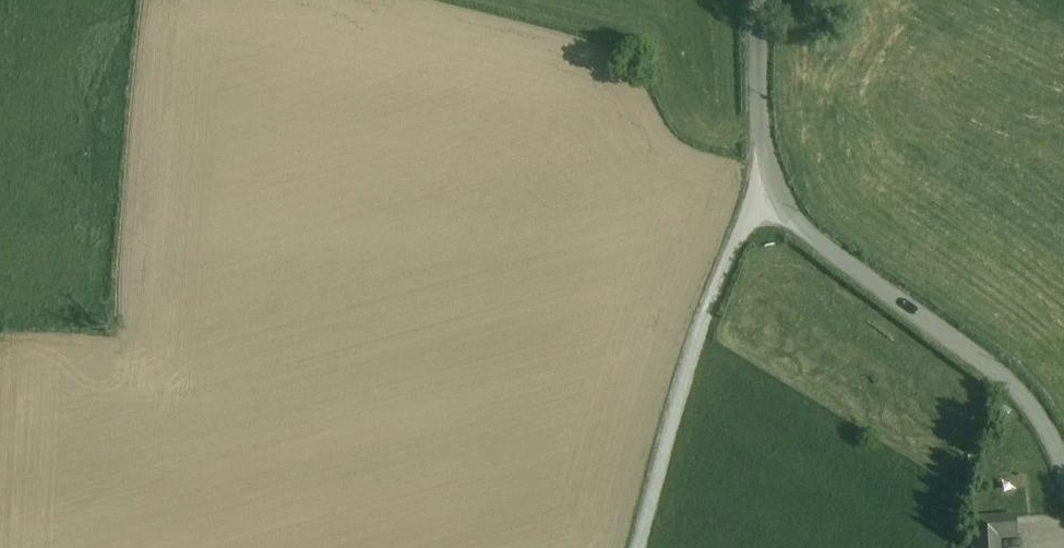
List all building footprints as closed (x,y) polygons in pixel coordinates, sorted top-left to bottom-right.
[(1017,517),(976,520),(978,547),(1000,547),(999,538),(1018,537),(1017,517)]
